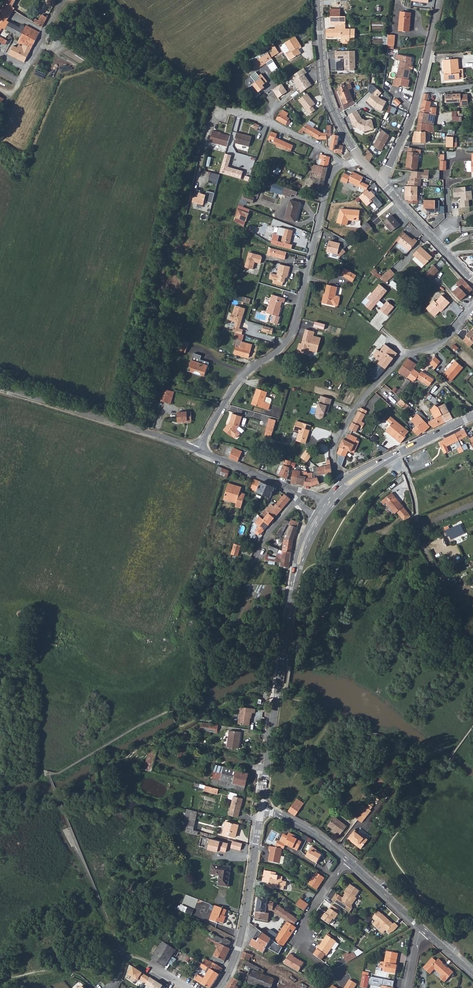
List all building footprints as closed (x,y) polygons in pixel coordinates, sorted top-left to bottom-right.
[(0,17),(0,18),(7,22),(8,19),(14,8),(15,7),(13,6),(7,2),(0,17)] [(398,28),(410,28),(411,9),(400,9),(398,28)] [(44,26),(48,17),(44,14),(39,23),(44,26)] [(339,15),(329,15),(329,23),(334,23),(334,28),(326,28),(327,36),(341,36),(341,40),(343,40),(343,41),(344,42),(348,42),(349,41),(349,40),(356,40),(355,27),(344,27),(344,23),(339,23),(339,15)] [(3,30),(6,32),(7,30),(12,21),(8,19),(7,22),(0,18),(0,35),(3,30)] [(12,21),(7,30),(20,37),(25,29),(12,21)] [(22,44),(31,48),(41,32),(27,25),(25,29),(20,37),(17,41),(22,44)] [(7,45),(9,40),(0,35),(0,41),(7,45)] [(302,47),(300,45),(295,36),(285,43),(282,45),(282,47),(290,60),(301,54),(297,49),(299,47),(300,48),(302,47)] [(6,54),(23,63),(31,48),(22,44),(20,46),(16,44),(15,47),(11,45),(6,54)] [(278,51),(275,47),(267,53),(270,56),(278,51)] [(353,50),(333,50),(333,58),(342,58),(342,68),(353,68),(353,50)] [(412,54),(397,50),(396,55),(401,56),(397,74),(395,73),(393,82),(399,84),(399,82),(408,84),(409,77),(408,76),(412,58),(411,58),(412,54)] [(275,63),(270,56),(267,53),(252,64),(256,69),(266,62),(269,67),(275,63)] [(461,75),(461,69),(460,69),(459,65),(459,55),(445,56),(446,70),(445,71),(445,76),(461,75)] [(304,68),(291,77),(301,93),(311,86),(304,75),(307,73),(304,68)] [(256,73),(251,77),(256,83),(249,88),(257,98),(262,94),(260,92),(266,88),(264,85),(268,82),(262,74),(259,76),(256,73)] [(350,82),(338,87),(345,103),(354,99),(349,88),(352,86),(350,82)] [(281,84),(273,90),(278,98),(287,92),(281,84)] [(369,84),(368,91),(372,95),(367,101),(371,106),(372,105),(374,107),(373,108),(381,112),(386,102),(380,98),(379,97),(382,93),(373,85),(369,84)] [(453,93),(454,101),(462,100),(463,104),(470,103),(469,93),(462,93),(462,92),(453,93)] [(308,93),(299,99),(306,111),(315,105),(308,93)] [(429,94),(424,94),(421,111),(436,114),(435,106),(433,106),(433,107),(430,107),(431,101),(427,100),(429,94)] [(286,117),(286,116),(284,114),(286,111),(281,108),(279,111),(278,110),(274,117),(283,122),(284,121),(287,121),(287,119),(286,117)] [(357,110),(348,115),(351,120),(355,127),(365,131),(373,129),(374,128),(372,120),(371,120),(366,121),(362,119),(357,110)] [(436,114),(421,111),(419,122),(418,130),(430,131),(435,131),(435,124),(436,114)] [(460,111),(452,111),(452,121),(462,121),(462,116),(460,116),(460,111)] [(298,127),(296,129),(299,131),(301,128),(306,131),(309,124),(303,121),(299,128),(298,127)] [(314,127),(309,124),(306,131),(310,134),(314,127)] [(318,130),(314,127),(310,134),(315,136),(323,137),(323,133),(324,130),(318,130)] [(413,142),(420,142),(426,142),(426,141),(426,138),(430,138),(430,131),(418,130),(416,129),(413,142)] [(390,136),(382,130),(373,146),(382,151),(390,136)] [(276,134),(269,131),(267,138),(269,139),(268,141),(274,142),(276,134)] [(226,149),(229,138),(219,136),(219,135),(211,133),(208,145),(226,149)] [(248,148),(250,138),(235,134),(233,144),(248,148)] [(338,138),(337,134),(330,134),(327,146),(331,147),(332,142),(335,142),(336,138),(338,138)] [(340,144),(335,142),(332,142),(331,147),(330,150),(339,152),(340,144)] [(420,149),(408,147),(406,165),(418,167),(419,152),(420,152),(420,149)] [(369,148),(365,156),(370,161),(374,154),(369,148)] [(220,173),(241,179),(243,171),(228,167),(232,156),(225,153),(220,173)] [(318,166),(313,165),(311,174),(318,174),(314,191),(319,192),(319,190),(321,190),(327,168),(319,166),(318,166)] [(424,171),(412,170),(411,174),(413,176),(412,180),(410,180),(409,180),(409,184),(418,184),(421,184),(422,177),(429,177),(429,169),(424,168),(424,171)] [(365,176),(354,170),(352,175),(346,173),(345,172),(342,179),(348,182),(349,179),(360,184),(365,176)] [(219,175),(210,172),(208,179),(209,180),(208,182),(216,184),(219,175)] [(281,195),(283,187),(272,184),(270,191),(281,195)] [(299,193),(286,188),(283,195),(292,198),(293,195),(298,196),(299,193)] [(410,199),(418,199),(418,188),(405,188),(405,195),(405,198),(410,199)] [(466,188),(453,189),(454,197),(461,197),(461,204),(470,205),(470,200),(472,200),(472,192),(466,192),(466,188)] [(375,194),(372,190),(370,192),(368,190),(359,197),(367,206),(373,201),(379,208),(383,205),(374,195),(375,194)] [(195,192),(191,205),(203,208),(203,204),(211,206),(214,196),(206,194),(205,198),(199,196),(200,193),(195,192)] [(253,198),(241,194),(239,200),(251,204),(253,198)] [(302,203),(291,200),(286,218),(296,222),(302,203)] [(440,200),(425,200),(425,208),(427,211),(429,211),(429,213),(435,213),(435,211),(439,212),(439,214),(444,214),(444,206),(439,206),(440,200)] [(248,214),(237,209),(235,216),(246,221),(248,214)] [(348,222),(353,222),(354,222),(354,221),(356,221),(358,221),(358,213),(357,213),(351,213),(350,212),(349,216),(346,215),(346,214),(340,212),(339,212),(336,226),(345,228),(347,223),(348,222)] [(393,230),(402,222),(394,213),(385,221),(393,230)] [(365,233),(371,228),(365,221),(359,225),(365,233)] [(293,231),(279,227),(277,234),(274,233),(270,244),(273,245),(291,249),(292,245),(290,244),(293,231)] [(415,237),(405,228),(398,237),(401,240),(404,243),(402,245),(408,250),(412,247),(419,238),(416,236),(415,237)] [(330,241),(327,251),(338,254),(340,257),(348,250),(349,249),(346,246),(350,243),(340,237),(338,243),(330,241)] [(425,262),(433,255),(422,243),(415,251),(425,262)] [(349,249),(348,250),(353,255),(359,250),(354,245),(349,249)] [(286,252),(271,249),(269,256),(284,259),(286,252)] [(348,250),(340,257),(338,259),(344,262),(353,255),(348,250)] [(249,252),(245,267),(253,270),(255,262),(261,264),(262,258),(261,255),(249,252)] [(290,266),(280,263),(277,274),(270,272),(269,278),(273,279),(272,283),(282,285),(283,281),(284,282),(286,274),(288,275),(290,266)] [(438,268),(432,263),(424,271),(430,276),(438,268)] [(396,270),(392,265),(386,270),(390,276),(396,270)] [(356,276),(344,269),(341,275),(353,282),(356,276)] [(464,276),(458,282),(463,288),(457,293),(463,299),(472,289),(472,285),(464,276)] [(387,290),(378,283),(365,298),(368,300),(365,305),(370,310),(372,307),(371,306),(375,304),(380,308),(379,309),(386,316),(394,306),(386,300),(384,303),(380,299),(387,290)] [(327,287),(326,296),(325,300),(324,300),(323,305),(338,308),(340,307),(341,299),(340,298),(336,297),(338,289),(327,287)] [(281,301),(282,297),(269,294),(264,313),(271,314),(270,316),(269,316),(268,318),(268,320),(269,320),(269,323),(276,325),(278,316),(276,316),(278,306),(279,301),(281,301)] [(444,308),(445,309),(451,302),(444,294),(437,301),(436,300),(428,307),(437,315),(442,310),(444,308)] [(245,309),(235,306),(233,314),(231,314),(229,321),(236,323),(233,332),(243,335),(244,330),(240,329),(245,309)] [(302,342),(301,342),(298,341),(296,349),(307,353),(308,349),(316,351),(320,337),(313,334),(314,330),(305,327),(303,335),(304,336),(302,342)] [(466,336),(467,337),(464,341),(470,346),(472,343),(472,328),(466,336)] [(189,341),(181,338),(178,351),(186,353),(189,341)] [(242,343),(238,342),(237,344),(236,344),(235,345),(234,345),(233,348),(237,349),(235,356),(249,359),(252,349),(248,348),(247,350),(241,349),(242,343)] [(391,362),(398,352),(392,347),(386,343),(382,348),(387,352),(384,356),(391,362)] [(200,355),(194,353),(189,366),(192,367),(191,371),(204,375),(205,370),(208,369),(207,367),(208,362),(199,359),(200,355)] [(435,358),(440,363),(443,360),(437,355),(434,358),(435,358)] [(387,368),(391,362),(384,356),(380,362),(387,368)] [(409,357),(403,366),(412,372),(415,368),(417,365),(419,363),(409,357)] [(453,379),(465,365),(457,358),(445,373),(453,379)] [(377,378),(387,368),(380,362),(371,374),(377,378)] [(403,366),(400,370),(409,376),(412,372),(403,366)] [(424,380),(428,373),(423,370),(422,372),(417,369),(410,377),(415,380),(418,376),(424,380)] [(431,384),(435,377),(428,373),(424,380),(431,384)] [(408,377),(398,392),(401,394),(411,379),(408,377)] [(265,392),(267,388),(257,385),(251,400),(268,406),(271,396),(271,394),(265,392)] [(170,391),(165,389),(162,401),(168,403),(170,391)] [(436,402),(437,400),(439,397),(430,391),(427,395),(436,402)] [(398,392),(395,395),(400,400),(403,397),(401,394),(398,392)] [(321,396),(315,415),(317,418),(320,419),(323,418),(325,412),(328,413),(332,399),(321,396)] [(357,430),(358,431),(361,426),(363,427),(367,421),(364,420),(369,409),(363,406),(362,406),(351,427),(357,430)] [(432,424),(435,427),(448,420),(445,413),(431,419),(420,409),(419,411),(419,412),(432,424)] [(445,413),(448,420),(455,417),(451,409),(449,410),(445,413)] [(242,416),(233,412),(230,420),(231,421),(228,423),(226,423),(222,427),(229,434),(230,434),(232,436),(235,437),(238,433),(238,431),(236,428),(238,426),(242,416)] [(413,427),(419,434),(424,430),(425,431),(428,428),(432,424),(419,412),(413,418),(417,423),(413,427)] [(188,424),(192,423),(190,413),(177,414),(178,425),(183,424),(183,423),(188,423),(188,424)] [(266,427),(273,429),(276,417),(269,414),(266,427)] [(396,427),(392,433),(402,441),(408,435),(407,434),(411,430),(393,415),(390,419),(393,422),(391,424),(396,427)] [(310,429),(312,424),(298,419),(295,429),(302,431),(299,440),(308,443),(311,433),(308,432),(309,429),(310,429)] [(388,429),(392,433),(396,427),(391,424),(388,429)] [(455,434),(459,440),(468,436),(465,430),(462,431),(462,430),(455,434)] [(340,459),(339,461),(344,464),(352,450),(355,452),(361,441),(360,439),(358,439),(358,437),(349,433),(347,439),(345,437),(340,445),(342,446),(339,453),(340,454),(340,459)] [(455,434),(443,439),(444,440),(440,442),(445,453),(449,451),(447,446),(459,440),(455,434)] [(229,456),(238,460),(243,450),(234,447),(229,456)] [(307,461),(314,452),(307,447),(301,457),(307,461)] [(291,461),(285,459),(279,475),(287,478),(291,461)] [(325,466),(316,467),(317,475),(331,473),(330,465),(328,465),(328,461),(325,462),(325,466)] [(218,467),(216,474),(227,477),(229,469),(218,467)] [(293,470),(290,482),(303,485),(305,477),(303,476),(304,472),(293,470)] [(306,486),(311,486),(311,479),(312,472),(307,473),(307,478),(305,477),(303,485),(306,486)] [(254,480),(252,488),(272,496),(276,487),(254,480)] [(240,489),(227,485),(222,501),(236,506),(235,509),(241,510),(245,496),(239,495),(240,489)] [(278,504),(284,508),(292,498),(286,494),(278,504)] [(394,513),(401,522),(403,521),(408,517),(389,494),(378,503),(381,506),(383,504),(392,515),(394,513)] [(271,512),(276,517),(284,508),(278,504),(276,505),(273,503),(270,508),(268,510),(271,512)] [(262,533),(276,517),(271,512),(268,515),(265,519),(261,515),(257,522),(261,525),(258,529),(261,532),(262,533)] [(287,519),(279,535),(282,536),(289,523),(292,524),(293,520),(291,520),(287,519)] [(286,538),(284,550),(293,551),(295,539),(300,521),(294,519),(293,520),(292,524),(288,537),(287,539),(286,538)] [(460,524),(447,530),(450,535),(460,530),(462,534),(465,533),(460,524)] [(240,555),(243,544),(236,543),(234,554),(240,555)] [(293,551),(284,550),(283,558),(283,560),(291,561),(293,551)] [(360,572),(365,575),(368,570),(363,567),(360,572)] [(255,710),(240,707),(238,723),(249,725),(250,713),(254,713),(255,710)] [(207,731),(208,723),(199,722),(198,730),(207,731)] [(238,748),(240,731),(229,730),(227,746),(238,748)] [(148,750),(143,767),(151,770),(156,752),(148,750)] [(210,783),(243,791),(248,772),(215,764),(210,783)] [(217,794),(218,788),(204,785),(203,790),(217,794)] [(236,798),(237,793),(229,791),(227,797),(232,798),(228,814),(238,816),(242,799),(236,798)] [(300,798),(290,811),(295,815),(305,801),(300,798)] [(351,816),(356,820),(362,812),(358,808),(351,816)] [(362,812),(367,816),(370,811),(368,810),(365,808),(362,812)] [(188,829),(195,830),(199,811),(192,810),(190,820),(188,829)] [(362,812),(356,820),(361,824),(367,816),(362,812)] [(334,817),(328,825),(336,832),(336,833),(340,836),(346,827),(334,817)] [(223,832),(235,835),(238,824),(226,821),(223,832)] [(347,840),(360,849),(367,840),(354,830),(347,840)] [(286,844),(297,851),(302,842),(295,839),(296,836),(290,833),(288,836),(284,834),(280,841),(279,840),(275,847),(281,848),(282,849),(283,849),(286,844)] [(211,839),(208,849),(218,851),(218,849),(220,849),(220,851),(227,852),(229,844),(211,839)] [(233,840),(231,848),(240,850),(242,843),(233,840)] [(281,855),(282,849),(281,848),(275,847),(274,846),(270,845),(270,849),(272,849),(269,861),(279,863),(281,855)] [(317,850),(311,846),(305,856),(317,864),(322,855),(316,851),(317,850)] [(232,868),(213,865),(211,874),(221,876),(220,886),(229,887),(232,868)] [(277,872),(272,871),(272,872),(271,871),(266,870),(264,881),(272,882),(271,884),(267,883),(266,888),(274,889),(275,887),(285,889),(286,884),(287,885),(288,880),(283,880),(283,875),(277,874),(277,872)] [(324,878),(318,874),(310,885),(316,889),(324,878)] [(337,892),(332,900),(350,912),(352,908),(352,905),(357,898),(355,897),(359,891),(350,885),(347,889),(348,890),(346,892),(343,897),(337,892)] [(269,899),(260,897),(257,918),(269,921),(271,913),(270,913),(270,911),(268,910),(268,909),(272,909),(275,912),(279,906),(269,899)] [(305,911),(309,905),(300,899),(296,905),(305,911)] [(211,920),(216,921),(217,919),(225,923),(226,918),(225,918),(228,909),(216,905),(211,920)] [(326,914),(326,913),(322,919),(330,924),(333,919),(335,920),(340,910),(332,905),(329,908),(330,909),(328,913),(326,914)] [(283,918),(287,912),(279,906),(275,912),(283,918)] [(294,927),(299,920),(287,912),(283,918),(287,921),(294,927)] [(393,926),(377,912),(372,920),(371,920),(375,923),(372,927),(382,935),(383,934),(386,932),(390,935),(394,933),(398,928),(394,925),(393,926)] [(282,929),(292,935),(296,928),(294,927),(287,921),(282,929)] [(256,923),(255,925),(260,929),(267,935),(270,930),(256,923)] [(279,953),(283,947),(274,940),(267,935),(260,929),(251,945),(265,953),(269,947),(279,953)] [(283,947),(288,940),(292,935),(282,929),(278,934),(274,940),(283,947)] [(267,935),(274,940),(278,934),(270,930),(267,935)] [(340,944),(328,935),(321,946),(320,945),(314,955),(322,961),(326,956),(328,956),(333,948),(336,950),(340,944)] [(223,944),(209,936),(209,938),(210,939),(209,940),(219,946),(215,956),(226,961),(228,955),(231,948),(229,947),(223,944)] [(178,946),(165,938),(153,957),(166,966),(169,961),(178,946)] [(226,938),(223,944),(229,947),(232,941),(226,938)] [(178,946),(169,961),(173,964),(178,957),(177,957),(182,948),(178,946)] [(241,959),(247,961),(249,962),(250,957),(252,958),(253,955),(244,952),(243,955),(241,959)] [(347,963),(357,957),(354,952),(344,958),(347,963)] [(398,954),(387,952),(385,962),(381,961),(379,968),(384,969),(383,972),(396,974),(398,966),(396,966),(398,954)] [(284,963),(298,972),(303,962),(292,956),(293,955),(291,954),(289,953),(284,963)] [(432,967),(434,970),(441,976),(440,978),(444,982),(454,973),(448,968),(448,969),(443,964),(443,963),(439,959),(437,962),(433,958),(423,968),(427,972),(432,967)] [(260,987),(271,987),(274,980),(262,975),(264,971),(247,961),(244,969),(250,972),(246,982),(260,987)] [(211,968),(220,974),(224,968),(214,962),(214,963),(211,968)] [(210,987),(211,987),(216,981),(220,974),(211,968),(208,966),(204,963),(203,963),(202,966),(208,970),(206,972),(209,973),(206,978),(199,974),(196,979),(210,987)] [(133,966),(130,971),(128,970),(125,977),(128,979),(130,976),(138,981),(139,978),(146,983),(150,978),(133,966)] [(145,985),(147,986),(146,987),(147,987),(165,987),(166,987),(150,977),(150,978),(146,983),(145,985)] [(233,979),(228,987),(237,987),(236,987),(239,981),(233,979)]
